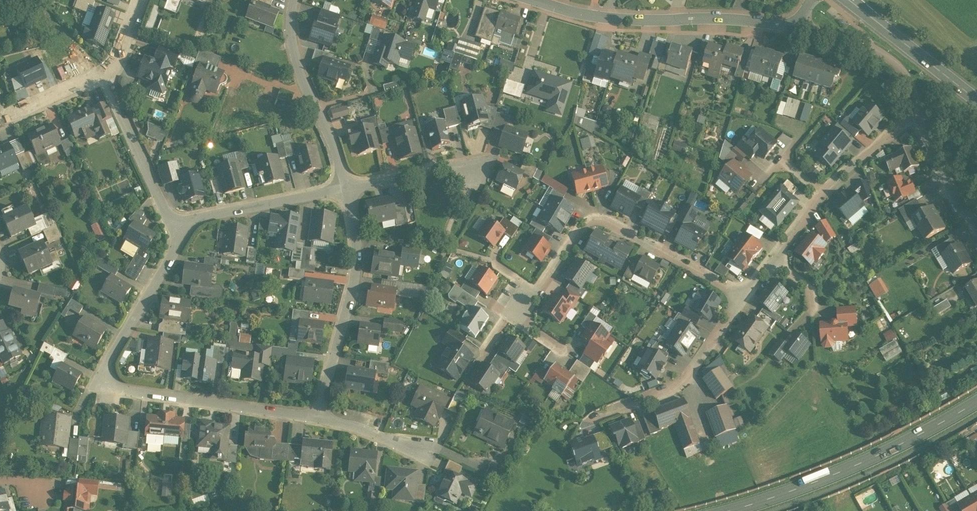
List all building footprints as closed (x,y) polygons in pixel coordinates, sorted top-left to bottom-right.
[(94,0),(77,0),(77,2),(90,6),(89,8),(92,9),(95,1),(94,0)] [(165,11),(175,15),(181,0),(169,0),(165,11)] [(270,0),(257,0),(256,3),(254,2),(254,3),(255,4),(254,7),(253,6),(249,18),(248,18),(248,19),(270,28),(277,11),(269,8),(272,1),(270,0)] [(418,4),(428,7),(427,8),(435,11),(437,3),(438,0),(419,0),(418,4)] [(90,6),(77,2),(74,9),(87,13),(89,8),(90,6)] [(443,5),(437,3),(435,11),(441,13),(443,5)] [(428,7),(418,4),(413,18),(423,21),(427,8),(428,7)] [(89,8),(87,13),(82,26),(87,28),(90,29),(97,11),(92,9),(89,8)] [(114,16),(97,9),(97,11),(90,29),(87,28),(83,38),(86,39),(86,40),(100,46),(104,36),(106,36),(114,16)] [(500,14),(485,9),(476,36),(492,41),(494,36),(496,29),(500,14)] [(340,16),(323,10),(319,22),(336,28),(340,16)] [(520,20),(501,13),(500,14),(496,29),(494,36),(501,38),(499,44),(510,47),(514,35),(515,35),(520,20)] [(319,22),(316,21),(310,40),(331,47),(337,28),(336,28),(319,22)] [(385,31),(373,27),(369,40),(380,43),(381,43),(385,31)] [(403,43),(385,37),(383,44),(381,51),(377,50),(375,56),(373,64),(386,68),(388,62),(396,65),(399,57),(409,60),(413,47),(403,44),(403,43)] [(608,39),(601,37),(594,58),(600,59),(601,54),(603,54),(608,39)] [(377,50),(381,51),(383,44),(380,43),(369,40),(365,52),(375,56),(377,50)] [(481,46),(469,42),(464,56),(476,61),(481,46)] [(679,49),(673,47),(673,46),(672,46),(668,59),(666,63),(667,64),(688,70),(693,52),(679,48),(679,49)] [(179,54),(161,47),(155,62),(171,69),(171,70),(172,70),(179,54)] [(726,52),(712,47),(710,53),(708,52),(703,67),(711,69),(709,73),(720,76),(723,66),(727,52),(726,52)] [(744,53),(728,48),(726,52),(727,52),(723,66),(737,70),(738,70),(740,64),(741,64),(741,63),(744,53)] [(219,57),(200,50),(194,64),(200,66),(213,71),(219,57)] [(334,56),(315,50),(312,61),(322,65),(324,59),(332,62),(334,56)] [(708,52),(700,50),(696,64),(703,67),(708,52)] [(767,54),(758,51),(751,73),(763,77),(771,54),(767,53),(767,54)] [(603,54),(601,54),(600,59),(594,77),(609,81),(609,79),(616,58),(603,54)] [(774,55),(771,54),(763,77),(776,81),(778,75),(782,61),(783,59),(774,56),(774,55)] [(637,61),(617,55),(616,58),(609,79),(630,85),(633,77),(637,61)] [(650,59),(639,55),(637,61),(633,77),(644,80),(650,59)] [(661,57),(656,72),(664,75),(667,64),(666,63),(668,59),(661,57)] [(811,60),(802,57),(795,78),(805,80),(811,60)] [(155,62),(145,58),(138,77),(151,82),(149,89),(162,94),(167,80),(168,80),(169,77),(169,76),(171,70),(171,69),(155,62)] [(37,59),(16,68),(20,76),(25,87),(46,78),(37,59)] [(332,62),(324,59),(322,65),(319,76),(337,82),(339,75),(346,77),(350,67),(332,62)] [(820,63),(811,60),(805,80),(814,83),(820,63)] [(782,61),(778,75),(783,77),(784,77),(787,66),(782,61)] [(740,64),(738,70),(737,70),(735,78),(743,80),(747,65),(741,63),(741,64),(740,64)] [(830,66),(820,63),(814,83),(823,86),(830,66)] [(213,71),(200,66),(192,86),(194,87),(191,94),(202,98),(205,90),(213,93),(216,84),(221,86),(223,86),(225,85),(226,83),(227,81),(227,79),(226,77),(225,76),(222,75),(213,71)] [(838,68),(830,66),(823,86),(831,89),(833,87),(835,80),(837,80),(838,78),(841,70),(838,70),(838,68)] [(570,85),(534,73),(527,94),(550,101),(547,111),(560,116),(570,85)] [(20,76),(11,80),(14,92),(25,87),(20,76)] [(382,87),(384,93),(400,88),(398,82),(382,87)] [(518,85),(514,97),(520,99),(524,87),(518,85)] [(294,95),(281,90),(277,99),(290,105),(294,95)] [(482,98),(461,104),(467,127),(479,124),(488,121),(485,107),(482,98)] [(790,107),(787,106),(783,116),(784,116),(789,118),(792,107),(794,101),(793,100),(790,107)] [(792,107),(789,118),(795,119),(800,102),(798,102),(796,109),(792,107)] [(781,103),(778,114),(783,116),(787,106),(787,104),(781,103)] [(105,104),(98,107),(99,110),(103,119),(111,116),(105,104)] [(812,106),(805,104),(800,121),(806,123),(812,106)] [(853,123),(861,130),(868,136),(884,118),(868,105),(853,123)] [(349,106),(332,109),(334,119),(351,115),(349,106)] [(497,110),(485,107),(488,121),(479,124),(480,127),(491,131),(496,114),(498,107),(497,110)] [(455,108),(443,111),(445,121),(443,121),(445,129),(460,125),(455,108)] [(601,122),(585,118),(587,110),(578,108),(574,126),(599,132),(601,122)] [(99,110),(91,114),(89,109),(67,119),(75,137),(82,133),(84,137),(86,137),(84,133),(93,128),(99,140),(111,135),(103,119),(99,110)] [(510,118),(496,114),(492,128),(504,132),(506,128),(510,118)] [(656,131),(657,127),(647,124),(650,116),(644,114),(641,125),(647,126),(646,128),(656,131)] [(660,119),(650,116),(647,124),(657,127),(660,119)] [(375,117),(361,122),(363,129),(371,127),(372,129),(377,128),(378,131),(379,131),(375,117)] [(853,123),(848,118),(841,126),(852,135),(855,138),(861,130),(853,123)] [(443,121),(425,126),(432,151),(441,148),(440,146),(449,143),(445,129),(443,121)] [(412,123),(392,128),(394,135),(395,142),(400,158),(420,153),(412,123)] [(154,140),(156,134),(161,130),(148,124),(148,131),(146,137),(154,140)] [(841,126),(839,124),(834,129),(837,132),(847,141),(852,135),(841,126)] [(52,126),(27,137),(36,155),(60,144),(52,126)] [(654,153),(665,155),(672,129),(661,126),(654,153)] [(363,129),(353,131),(354,132),(348,134),(349,136),(350,136),(352,143),(356,142),(360,155),(378,150),(372,129),(371,127),(363,129)] [(392,128),(379,132),(383,145),(395,142),(394,135),(392,128)] [(506,128),(504,132),(500,145),(506,146),(507,149),(521,154),(527,136),(506,128)] [(750,143),(748,145),(757,153),(765,159),(777,145),(760,130),(750,143)] [(834,136),(831,134),(821,145),(824,147),(818,155),(830,165),(836,157),(838,159),(851,144),(847,141),(837,132),(834,136)] [(149,153),(153,162),(163,136),(156,134),(154,140),(149,153)] [(594,137),(581,140),(584,150),(596,147),(594,137)] [(69,139),(63,142),(69,156),(76,153),(69,139)] [(745,139),(737,149),(746,156),(751,160),(757,153),(748,145),(750,143),(745,139)] [(290,142),(283,144),(287,158),(294,156),(290,142)] [(686,145),(675,142),(672,150),(684,153),(686,145)] [(283,143),(276,145),(280,159),(287,158),(283,144),(283,143)] [(0,150),(0,171),(9,167),(8,165),(16,162),(9,146),(0,150)] [(315,148),(296,153),(302,174),(321,169),(315,148)] [(911,148),(891,156),(895,166),(901,164),(904,173),(919,167),(911,148)] [(746,156),(737,149),(733,154),(736,157),(741,162),(746,156)] [(244,152),(234,154),(237,163),(237,162),(240,171),(248,169),(244,152)] [(23,153),(16,156),(23,171),(30,167),(23,153)] [(733,154),(728,160),(732,163),(736,157),(733,154)] [(276,157),(257,162),(260,176),(258,177),(259,179),(262,178),(264,185),(273,183),(284,180),(281,170),(280,171),(276,157)] [(237,163),(217,168),(224,194),(244,189),(240,171),(237,162),(237,163)] [(176,164),(159,168),(160,170),(159,171),(161,179),(162,180),(164,185),(179,181),(180,181),(179,175),(176,164)] [(537,169),(523,164),(520,172),(523,174),(532,179),(537,169)] [(750,176),(735,164),(722,179),(737,191),(750,177),(750,176)] [(520,172),(505,165),(500,174),(499,174),(497,178),(497,180),(497,181),(504,185),(515,190),(523,174),(520,172)] [(817,179),(822,173),(814,166),(809,172),(817,179)] [(602,168),(587,172),(592,192),(600,189),(600,188),(607,187),(602,168)] [(194,171),(189,172),(187,175),(184,174),(179,175),(180,181),(179,181),(181,188),(179,188),(178,190),(179,190),(180,190),(181,194),(180,194),(180,195),(181,196),(183,195),(185,202),(189,201),(191,202),(199,200),(200,198),(204,197),(198,175),(198,173),(197,173),(194,171)] [(587,172),(572,176),(577,195),(584,193),(584,194),(592,192),(587,172)] [(565,196),(570,188),(545,175),(541,183),(565,196)] [(901,178),(888,184),(890,187),(889,190),(892,197),(895,198),(896,201),(907,197),(909,196),(908,195),(915,192),(914,191),(911,182),(904,185),(901,178)] [(798,190),(788,181),(781,189),(792,198),(798,190)] [(866,182),(858,185),(864,201),(872,197),(866,182)] [(515,190),(504,185),(501,192),(511,197),(515,190)] [(651,194),(640,188),(635,197),(639,199),(636,206),(642,210),(645,204),(651,194)] [(781,189),(761,212),(778,227),(791,211),(790,210),(797,202),(792,198),(781,189)] [(915,192),(908,195),(909,196),(907,197),(910,204),(916,201),(923,197),(918,189),(914,191),(915,192)] [(564,196),(553,190),(548,197),(551,198),(560,203),(564,196)] [(631,196),(621,190),(611,207),(630,217),(639,199),(632,195),(631,196)] [(846,195),(839,200),(840,201),(835,205),(848,220),(864,206),(851,191),(846,196),(846,195)] [(907,197),(896,201),(900,210),(910,204),(907,197)] [(391,198),(367,204),(371,224),(395,219),(392,207),(393,207),(391,198)] [(560,203),(551,198),(544,209),(566,222),(573,211),(560,203)] [(900,210),(899,211),(907,224),(914,220),(913,219),(924,213),(916,201),(910,204),(900,210)] [(653,228),(663,208),(653,203),(651,207),(644,220),(642,224),(648,227),(650,227),(653,228)] [(645,204),(642,210),(638,217),(644,220),(651,207),(645,204)] [(393,207),(392,207),(395,219),(396,227),(408,225),(404,205),(393,207)] [(697,213),(685,206),(676,222),(685,227),(686,224),(690,226),(697,213)] [(27,208),(3,219),(11,237),(12,237),(12,236),(26,230),(26,231),(28,230),(35,227),(35,225),(27,208)] [(663,208),(653,228),(655,229),(656,232),(662,235),(664,231),(671,218),(674,214),(663,208)] [(924,213),(913,219),(914,220),(925,241),(945,229),(945,228),(944,229),(939,219),(933,208),(924,213)] [(566,222),(544,209),(538,220),(547,226),(560,233),(566,222)] [(144,214),(138,210),(128,221),(134,224),(134,223),(142,228),(146,220),(142,218),(144,214)] [(335,216),(313,213),(309,241),(331,244),(335,216)] [(298,218),(281,215),(281,219),(271,217),(271,222),(269,233),(270,233),(270,231),(279,232),(278,239),(276,250),(292,252),(293,250),(294,244),(298,218)] [(479,234),(488,221),(481,217),(472,229),(479,234)] [(518,229),(504,218),(497,228),(504,232),(503,233),(511,238),(518,229)] [(547,226),(538,220),(534,218),(529,226),(536,229),(542,233),(547,226)] [(671,218),(664,231),(670,234),(676,221),(671,218)] [(43,221),(35,225),(35,227),(28,230),(32,236),(43,231),(47,229),(43,221)] [(92,225),(99,242),(109,238),(101,221),(92,225)] [(269,233),(271,222),(260,221),(258,231),(269,233)] [(497,228),(488,221),(479,234),(478,236),(493,247),(503,233),(504,232),(497,228)] [(827,222),(817,228),(826,243),(836,237),(827,222)] [(142,228),(134,223),(134,224),(124,240),(126,241),(140,249),(140,248),(145,251),(155,236),(142,228)] [(690,226),(686,224),(685,227),(683,230),(681,234),(680,234),(676,242),(693,251),(697,244),(699,243),(704,234),(690,226)] [(47,229),(43,231),(49,244),(62,238),(56,225),(47,229)] [(764,234),(751,226),(747,232),(760,240),(764,234)] [(248,230),(227,227),(223,254),(244,257),(248,230)] [(542,233),(536,229),(531,236),(533,237),(546,246),(551,238),(542,233)] [(279,232),(270,231),(270,233),(269,233),(269,238),(278,239),(279,232)] [(597,232),(595,233),(585,250),(597,257),(606,242),(608,238),(597,232)] [(758,253),(762,248),(745,234),(736,246),(753,260),(758,253)] [(812,235),(802,247),(801,247),(796,253),(811,265),(815,259),(818,261),(824,254),(821,251),(825,246),(812,235)] [(546,246),(533,237),(524,251),(540,262),(550,248),(546,246)] [(951,240),(935,249),(941,258),(944,257),(943,256),(956,249),(951,240)] [(140,249),(126,241),(121,249),(135,257),(140,249)] [(606,242),(597,257),(603,260),(611,245),(606,242)] [(43,244),(19,255),(29,275),(52,265),(43,244)] [(294,244),(293,250),(292,252),(291,262),(301,263),(302,248),(303,245),(294,244)] [(616,248),(608,263),(620,270),(631,251),(619,244),(616,248)] [(611,245),(603,260),(608,263),(616,248),(611,245)] [(753,260),(736,246),(726,258),(731,262),(743,271),(744,272),(748,266),(748,267),(753,260)] [(956,249),(943,256),(944,257),(954,274),(971,264),(960,246),(956,249)] [(135,257),(125,274),(136,281),(151,255),(145,251),(140,248),(140,249),(135,257)] [(256,249),(248,248),(246,263),(254,265),(256,249)] [(311,249),(302,248),(301,263),(300,270),(305,271),(314,272),(316,257),(310,256),(311,249)] [(401,257),(400,266),(417,269),(420,253),(404,250),(403,253),(402,253),(401,257)] [(399,256),(375,253),(372,273),(388,275),(396,276),(397,266),(399,256)] [(639,265),(634,274),(634,275),(651,283),(659,268),(648,261),(648,260),(643,257),(639,265)] [(119,270),(99,258),(94,265),(111,276),(111,275),(115,277),(119,270)] [(221,260),(205,258),(204,267),(213,268),(220,269),(221,260)] [(577,261),(565,278),(570,283),(580,289),(581,288),(592,271),(577,261)] [(632,261),(623,277),(631,281),(634,275),(634,274),(639,265),(632,261)] [(743,271),(731,262),(726,268),(738,277),(743,271)] [(453,266),(446,263),(442,271),(449,275),(453,266)] [(204,267),(185,264),(183,284),(192,286),(210,288),(210,287),(213,268),(204,267)] [(300,270),(290,269),(288,278),(304,280),(305,271),(300,270)] [(470,283),(481,291),(486,294),(495,280),(480,269),(470,283)] [(115,277),(111,275),(111,276),(101,292),(102,292),(103,290),(110,295),(109,296),(122,304),(132,287),(115,277)] [(76,277),(69,287),(77,292),(84,282),(76,277)] [(868,283),(870,286),(879,282),(876,278),(868,283)] [(333,284),(306,280),(305,288),(309,289),(307,301),(330,304),(333,284)] [(381,290),(395,292),(395,289),(397,282),(387,281),(382,280),(381,287),(381,290)] [(470,283),(467,280),(460,290),(463,292),(475,300),(481,291),(470,283)] [(879,282),(886,294),(889,292),(882,280),(879,282)] [(401,283),(397,282),(395,289),(396,289),(395,296),(413,299),(413,295),(415,285),(401,283)] [(870,286),(878,299),(886,294),(879,282),(870,286)] [(580,289),(570,283),(566,289),(579,298),(581,299),(586,292),(581,288),(580,289)] [(773,283),(758,302),(765,307),(772,313),(773,312),(787,294),(773,283)] [(966,290),(976,308),(976,283),(966,290)] [(57,288),(40,284),(37,292),(54,297),(57,288)] [(427,287),(415,285),(413,295),(424,297),(424,294),(426,291),(427,287)] [(210,288),(192,286),(191,297),(217,300),(221,298),(222,290),(219,287),(215,286),(213,288),(210,287),(210,288)] [(395,292),(381,290),(381,287),(372,286),(371,297),(368,297),(367,306),(378,308),(378,306),(393,308),(395,296),(396,289),(395,289),(395,292)] [(455,303),(456,302),(463,292),(460,290),(455,286),(448,295),(449,299),(455,303)] [(41,296),(14,289),(9,307),(23,310),(22,315),(32,318),(35,304),(39,305),(41,296)] [(579,298),(566,289),(558,300),(570,308),(570,309),(571,310),(579,298)] [(475,300),(463,292),(456,302),(469,310),(471,307),(474,308),(478,302),(475,300)] [(703,293),(700,297),(697,295),(693,302),(697,304),(692,310),(692,311),(701,316),(709,321),(719,303),(703,293)] [(558,300),(553,296),(542,311),(560,323),(561,321),(563,321),(565,318),(565,316),(570,309),(570,308),(558,300)] [(190,303),(163,299),(162,306),(163,307),(163,310),(161,311),(161,315),(163,319),(162,323),(159,326),(158,333),(163,333),(181,336),(185,336),(186,329),(187,322),(185,322),(186,313),(189,312),(190,303)] [(83,307),(71,300),(66,308),(78,315),(83,307)] [(947,300),(934,308),(938,315),(951,307),(947,300)] [(883,310),(888,318),(890,317),(880,302),(878,303),(880,306),(883,310)] [(469,310),(466,313),(462,320),(463,321),(459,327),(475,338),(479,332),(480,332),(485,326),(484,325),(488,319),(474,308),(471,307),(469,310)] [(692,310),(687,307),(682,316),(690,321),(696,325),(701,316),(692,311),(692,310)] [(762,312),(770,319),(774,314),(773,312),(772,313),(765,307),(761,312),(762,312)] [(593,308),(589,313),(596,318),(600,312),(593,308)] [(856,308),(838,309),(839,322),(847,322),(847,326),(857,326),(856,308)] [(309,312),(293,310),(291,321),(301,322),(301,321),(308,322),(309,312)] [(770,319),(762,312),(756,321),(767,329),(770,332),(777,323),(770,319)] [(589,313),(581,326),(587,330),(591,324),(592,324),(596,318),(589,313)] [(682,316),(678,314),(673,322),(678,325),(680,322),(686,327),(690,321),(682,316)] [(780,318),(774,314),(770,319),(777,323),(780,318)] [(105,330),(84,317),(72,337),(94,349),(105,330)] [(751,317),(734,341),(750,352),(767,329),(756,321),(751,317)] [(885,317),(876,322),(884,335),(892,330),(885,317)] [(401,322),(385,319),(383,332),(399,334),(401,322)] [(308,322),(301,321),(301,322),(299,340),(320,343),(322,324),(308,322)] [(686,327),(680,322),(678,325),(672,333),(691,346),(695,342),(694,340),(698,335),(686,327)] [(831,325),(828,325),(827,325),(821,325),(821,330),(820,332),(821,339),(822,340),(822,342),(823,342),(824,345),(826,347),(831,347),(833,345),(833,341),(841,341),(841,342),(846,341),(847,340),(848,340),(847,326),(847,322),(839,322),(839,324),(838,324),(836,322),(833,323),(831,325)] [(7,335),(2,324),(0,325),(0,360),(1,360),(4,365),(21,357),(10,334),(7,335)] [(592,324),(591,324),(587,330),(581,339),(588,343),(588,345),(604,342),(609,336),(592,324)] [(381,328),(360,325),(358,344),(369,346),(370,345),(378,346),(381,328)] [(672,333),(667,329),(666,330),(667,331),(662,339),(660,337),(658,340),(670,348),(682,357),(686,352),(688,352),(691,346),(672,333)] [(465,339),(452,330),(445,340),(452,344),(459,348),(465,339)] [(892,330),(884,335),(888,343),(897,337),(892,330)] [(181,336),(163,333),(162,342),(173,343),(180,344),(181,336)] [(251,344),(253,335),(241,333),(240,342),(251,344)] [(786,345),(783,348),(788,351),(799,359),(810,345),(794,334),(786,345)] [(508,337),(498,352),(510,360),(514,363),(514,362),(524,348),(508,337)] [(141,354),(143,340),(131,338),(129,352),(141,354)] [(162,342),(149,340),(146,366),(155,367),(155,369),(169,371),(171,354),(172,355),(173,343),(162,342)] [(670,348),(658,340),(653,347),(666,354),(670,348)] [(781,341),(770,354),(780,362),(788,351),(783,348),(786,345),(781,341)] [(841,341),(833,341),(833,345),(831,347),(833,351),(841,351),(842,346),(841,342),(841,341)] [(895,341),(880,350),(886,361),(902,352),(895,341)] [(604,342),(588,345),(588,348),(584,354),(595,361),(598,363),(603,355),(604,356),(611,347),(604,342)] [(452,344),(436,367),(456,380),(472,357),(459,348),(452,344)] [(272,348),(260,346),(259,358),(258,365),(262,366),(270,367),(271,358),(272,348)] [(653,347),(653,346),(650,351),(665,360),(668,355),(666,354),(653,347)] [(226,348),(213,347),(211,362),(215,362),(215,363),(224,364),(226,348)] [(295,351),(272,348),(271,358),(288,360),(294,360),(295,351)] [(67,356),(55,349),(51,356),(64,362),(67,356)] [(650,351),(649,351),(638,369),(655,379),(659,372),(660,373),(663,367),(662,366),(666,361),(665,360),(650,351)] [(510,360),(498,352),(494,359),(506,366),(510,360)] [(595,361),(584,354),(578,362),(590,370),(595,361)] [(259,358),(245,356),(245,357),(234,355),(233,364),(232,368),(243,369),(242,379),(242,380),(260,382),(262,366),(258,365),(259,358)] [(211,362),(197,360),(198,358),(185,356),(181,379),(193,380),(193,382),(212,385),(215,363),(215,362),(211,362)] [(494,359),(487,368),(498,376),(497,378),(501,381),(509,369),(515,373),(516,373),(512,371),(506,366),(494,359)] [(294,360),(288,360),(287,368),(289,368),(287,381),(292,382),(292,383),(294,383),(294,382),(309,384),(311,366),(306,365),(306,364),(304,362),(294,360)] [(514,363),(510,360),(506,366),(512,371),(517,364),(514,362),(514,363)] [(389,364),(370,361),(368,372),(376,373),(376,374),(387,376),(389,364)] [(578,362),(577,361),(568,373),(574,377),(574,378),(582,383),(591,371),(590,370),(578,362)] [(243,369),(232,368),(233,364),(231,363),(229,365),(228,378),(242,379),(243,369)] [(81,374),(62,364),(53,381),(72,391),(81,374)] [(568,373),(556,364),(555,364),(543,381),(544,382),(553,388),(552,390),(552,391),(552,390),(561,396),(561,397),(574,378),(574,377),(568,373)] [(482,365),(471,382),(483,390),(489,391),(493,386),(493,384),(497,378),(498,376),(487,368),(482,365)] [(368,372),(349,369),(345,389),(368,392),(370,383),(373,383),(374,374),(376,374),(376,373),(368,372)] [(718,369),(703,380),(716,400),(732,389),(718,369)] [(448,401),(421,388),(414,401),(422,405),(415,418),(433,427),(437,418),(439,419),(448,401)] [(465,401),(454,396),(447,410),(458,416),(465,401)] [(682,400),(652,411),(653,412),(659,430),(660,430),(675,425),(689,419),(690,419),(682,400)] [(726,407),(707,415),(718,442),(737,435),(726,407)] [(659,430),(653,412),(642,416),(650,436),(661,431),(660,430),(659,430)] [(512,425),(486,413),(476,435),(502,446),(512,425)] [(160,419),(147,418),(147,423),(146,436),(147,436),(164,437),(166,415),(161,414),(160,419)] [(183,420),(171,419),(171,415),(166,415),(164,437),(181,439),(182,439),(183,424),(183,420)] [(68,421),(45,418),(42,443),(65,445),(68,421)] [(125,420),(107,418),(105,440),(123,442),(124,432),(125,420)] [(689,419),(675,425),(680,438),(694,432),(689,419)] [(629,420),(610,428),(614,437),(615,436),(619,445),(620,445),(621,449),(638,443),(635,435),(631,424),(629,420)] [(638,421),(631,424),(635,435),(642,432),(638,421)] [(147,423),(140,423),(139,433),(138,441),(146,442),(147,436),(146,436),(147,423)] [(212,424),(201,423),(198,446),(214,448),(212,458),(218,459),(218,460),(221,460),(221,459),(224,460),(225,460),(226,446),(228,428),(219,427),(219,429),(212,428),(212,424)] [(190,425),(183,424),(182,439),(181,439),(181,442),(189,443),(190,425)] [(268,430),(251,428),(247,430),(247,435),(245,435),(244,448),(252,448),(253,446),(260,446),(259,460),(274,461),(276,443),(274,440),(268,439),(268,437),(270,435),(270,432),(268,430)] [(139,433),(124,432),(123,442),(123,448),(137,450),(138,441),(139,433)] [(604,432),(593,436),(591,438),(592,438),(594,444),(596,444),(598,451),(596,451),(597,453),(613,447),(604,432)] [(642,432),(635,435),(638,443),(645,440),(644,438),(642,432)] [(694,432),(680,438),(684,450),(699,444),(694,432)] [(164,437),(147,436),(146,442),(146,444),(163,445),(163,446),(164,437)] [(88,439),(79,438),(79,440),(77,456),(86,457),(88,439)] [(591,438),(582,442),(581,444),(579,445),(577,442),(570,444),(573,451),(571,452),(574,459),(575,459),(578,466),(599,459),(597,453),(596,451),(598,451),(596,444),(594,444),(592,438),(591,438)] [(79,440),(70,439),(68,458),(77,459),(77,456),(79,440)] [(321,444),(304,442),(304,441),(303,446),(302,459),(319,461),(318,469),(329,470),(331,444),(322,443),(321,444)] [(288,444),(276,443),(274,461),(286,463),(286,461),(288,444)] [(303,446),(288,444),(286,461),(294,462),(295,459),(302,459),(303,446)] [(237,447),(226,446),(225,460),(224,460),(224,462),(236,464),(238,446),(237,446),(237,447)] [(375,454),(351,452),(349,471),(362,473),(361,481),(369,482),(372,482),(373,477),(375,454)] [(462,468),(449,461),(444,471),(445,475),(457,480),(458,477),(462,468)] [(504,473),(490,466),(484,478),(498,484),(504,473)] [(416,472),(388,470),(386,489),(400,490),(399,499),(412,501),(413,501),(414,486),(416,472)] [(445,475),(444,478),(445,480),(443,484),(442,484),(437,495),(445,499),(446,498),(453,501),(456,500),(460,492),(470,496),(475,487),(465,482),(466,481),(458,477),(457,480),(445,475)] [(381,478),(373,477),(372,482),(369,482),(368,493),(379,494),(381,478)] [(97,482),(80,480),(79,489),(89,490),(89,491),(96,492),(97,482)] [(425,487),(414,486),(413,501),(412,501),(412,503),(423,504),(425,487)] [(79,489),(67,488),(67,495),(65,495),(65,501),(66,501),(65,509),(85,510),(87,510),(88,502),(86,502),(87,494),(89,494),(89,491),(89,490),(79,489)] [(0,492),(0,510),(4,510),(9,510),(4,491),(0,492)] [(958,505),(961,510),(976,510),(976,508),(971,498),(958,505)] [(955,499),(946,504),(946,505),(950,510),(961,510),(958,505),(955,499)]
